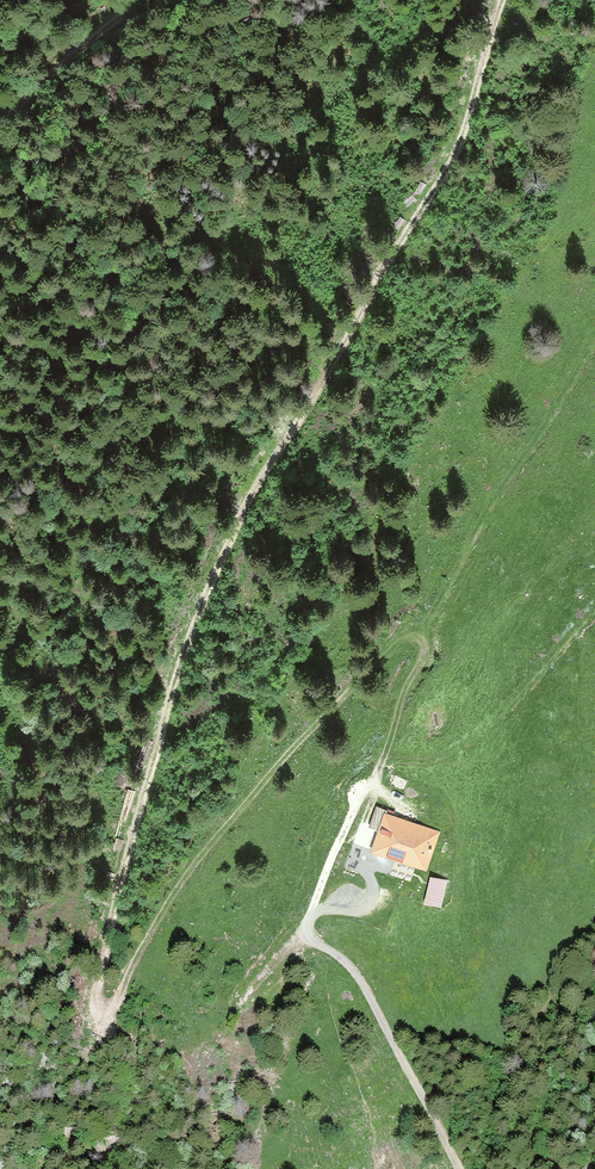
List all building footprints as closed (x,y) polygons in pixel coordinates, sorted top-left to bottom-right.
[(386,809),(376,806),(368,833),(365,840),(368,849),(371,850),(426,868),(432,850),(438,831),(385,812),(386,809)] [(440,905),(446,880),(431,876),(425,901),(440,905)]
